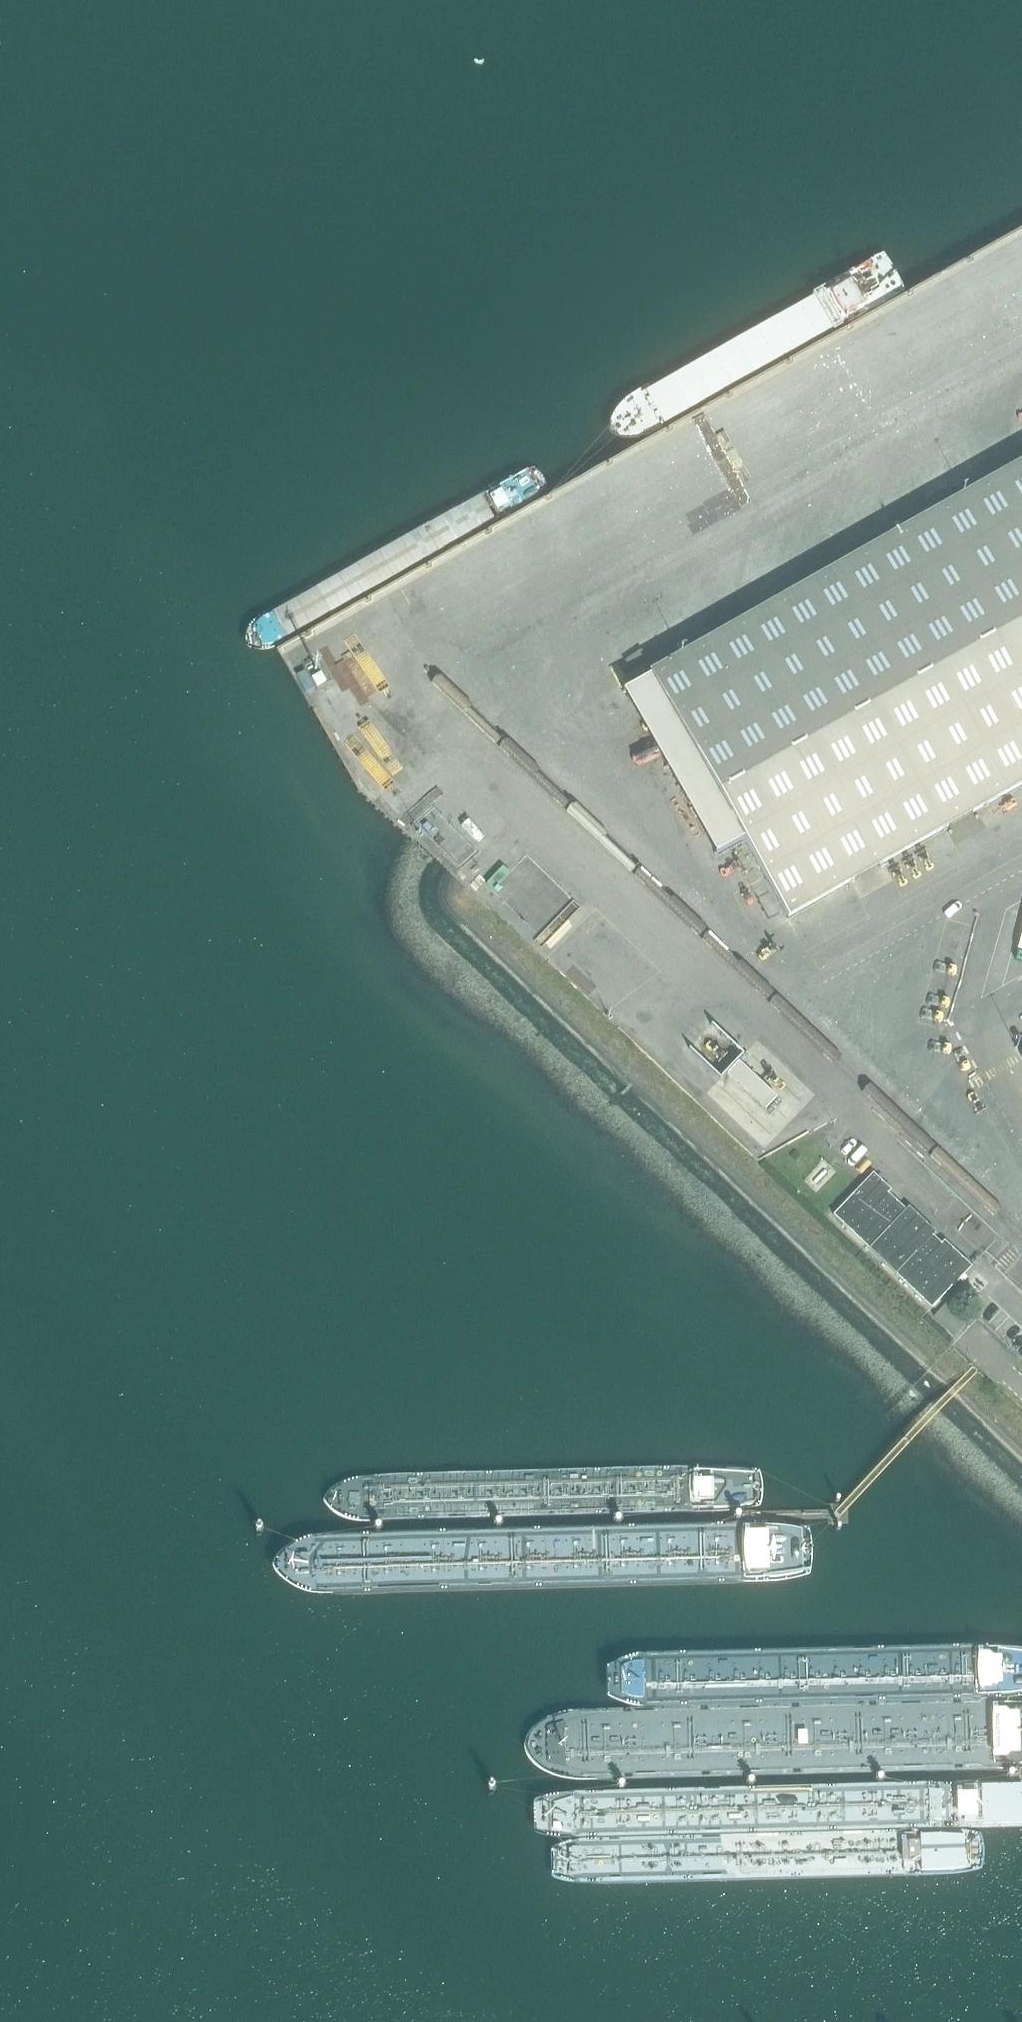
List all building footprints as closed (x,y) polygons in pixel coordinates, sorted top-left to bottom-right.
[(650,673),(788,916),(1021,784),(1021,462),(650,673)] [(317,686),(326,681),(321,672),(312,677),(317,686)] [(343,707),(357,705),(354,687),(341,689),(343,707)] [(738,1048),(726,1062),(769,1099),(781,1085),(738,1048)] [(873,1172),(861,1185),(833,1215),(931,1308),(971,1266),(944,1240),(941,1243),(932,1235),(935,1232),(909,1206),(906,1209),(888,1193),(891,1189),(873,1172)]
